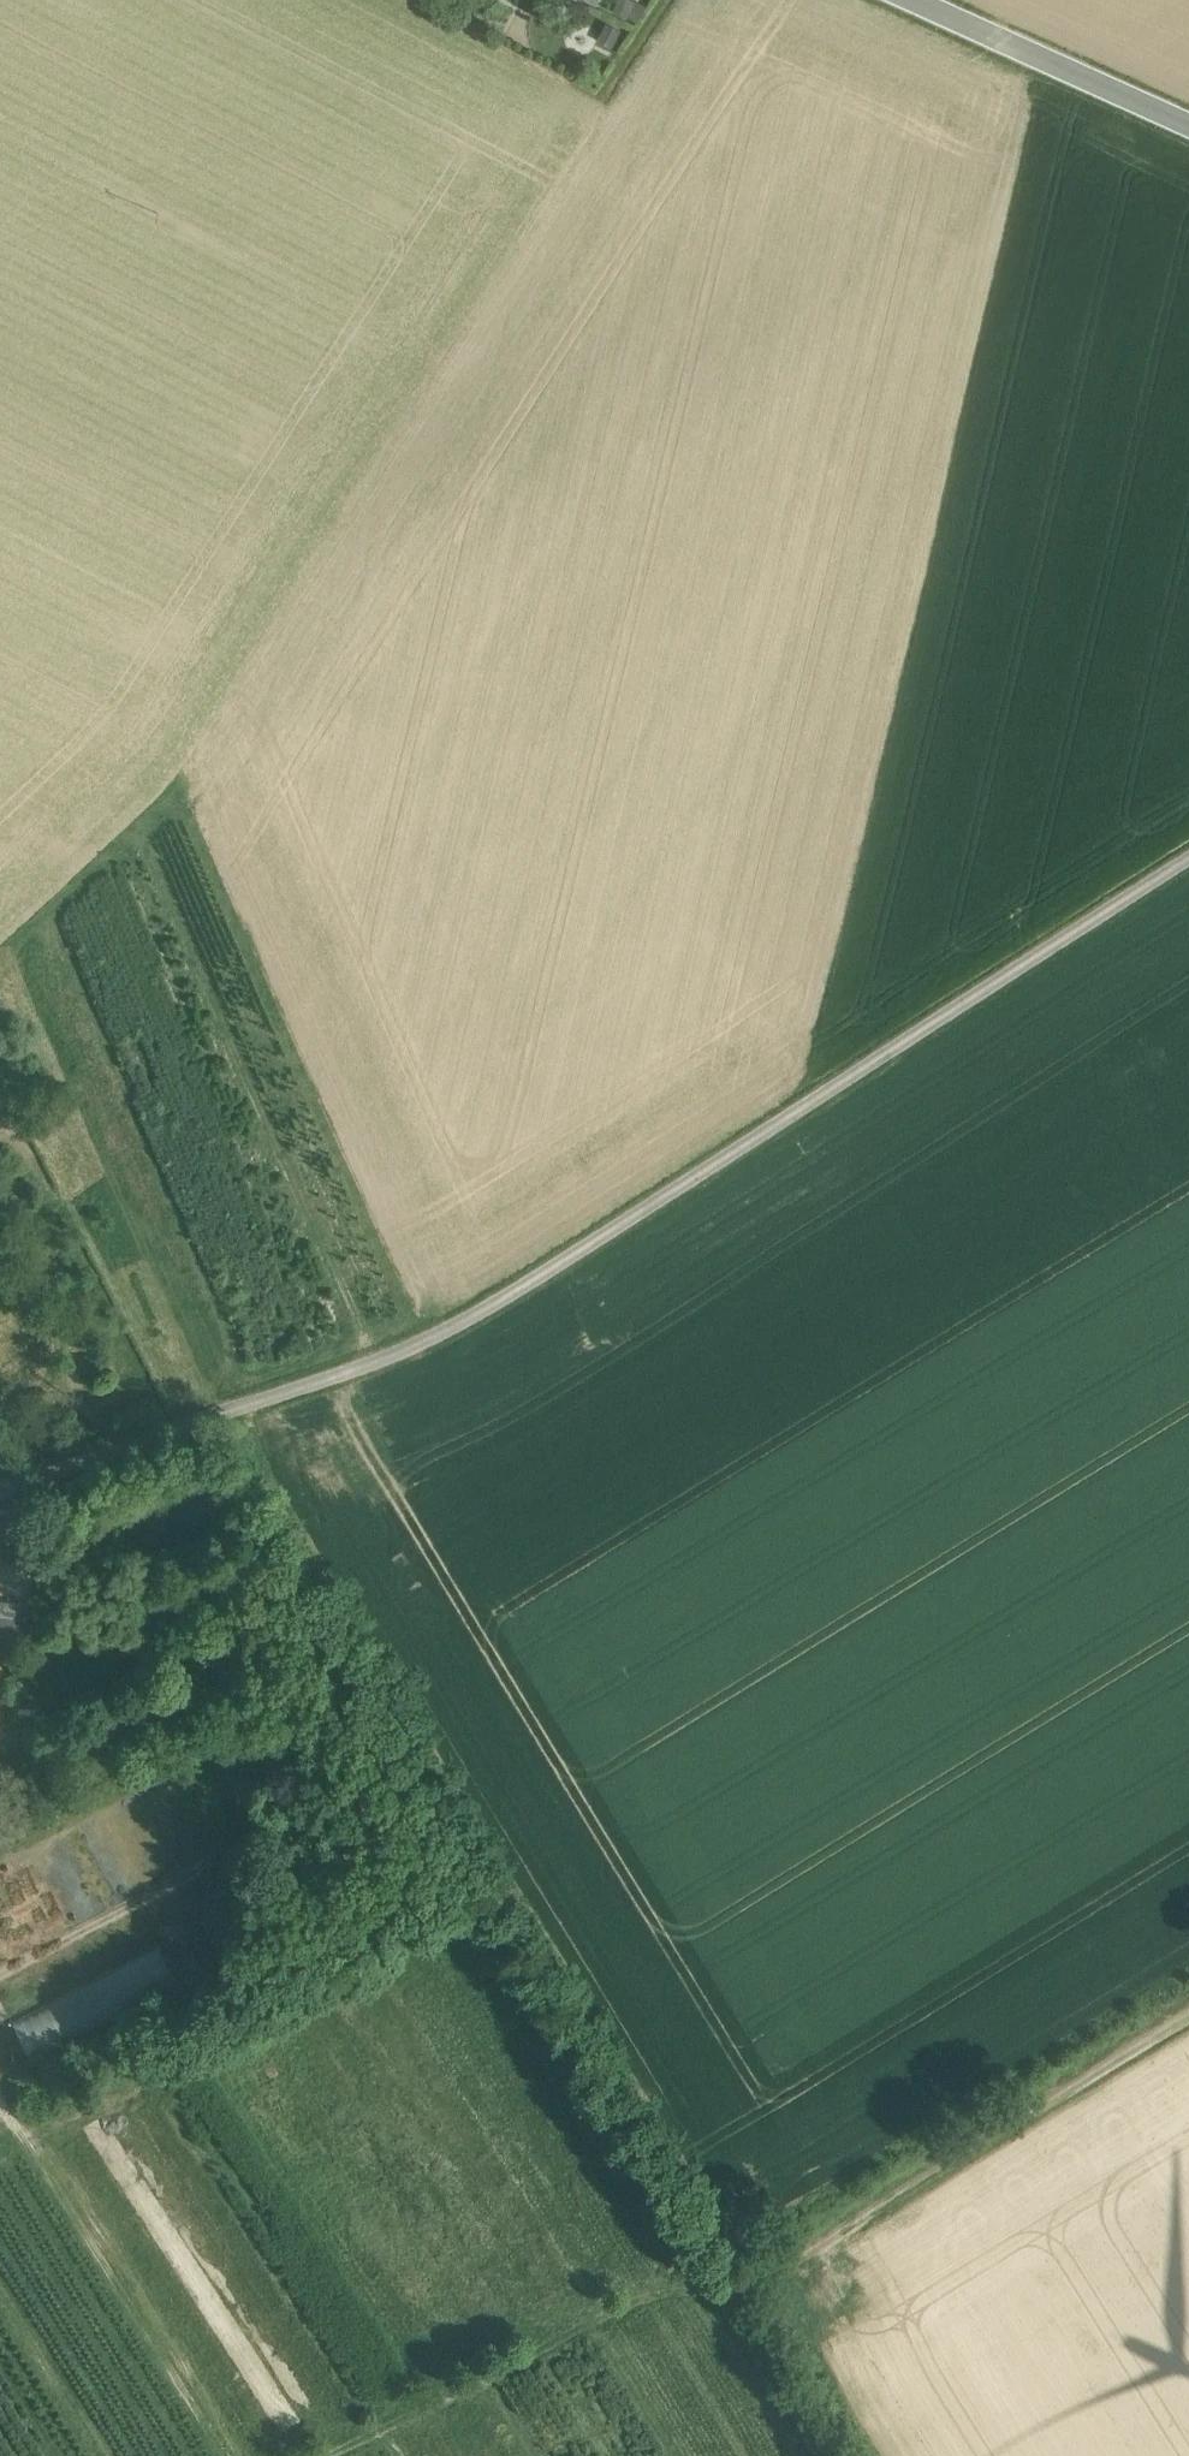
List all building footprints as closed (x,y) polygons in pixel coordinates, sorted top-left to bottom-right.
[(632,0),(617,0),(613,9),(638,22),(645,7),(632,0)] [(621,31),(606,23),(598,40),(612,47),(621,31)] [(2,1599),(0,1615),(0,1642),(23,1645),(28,1603),(2,1599)] [(13,2014),(29,2051),(179,1985),(163,1949),(13,2014)]
